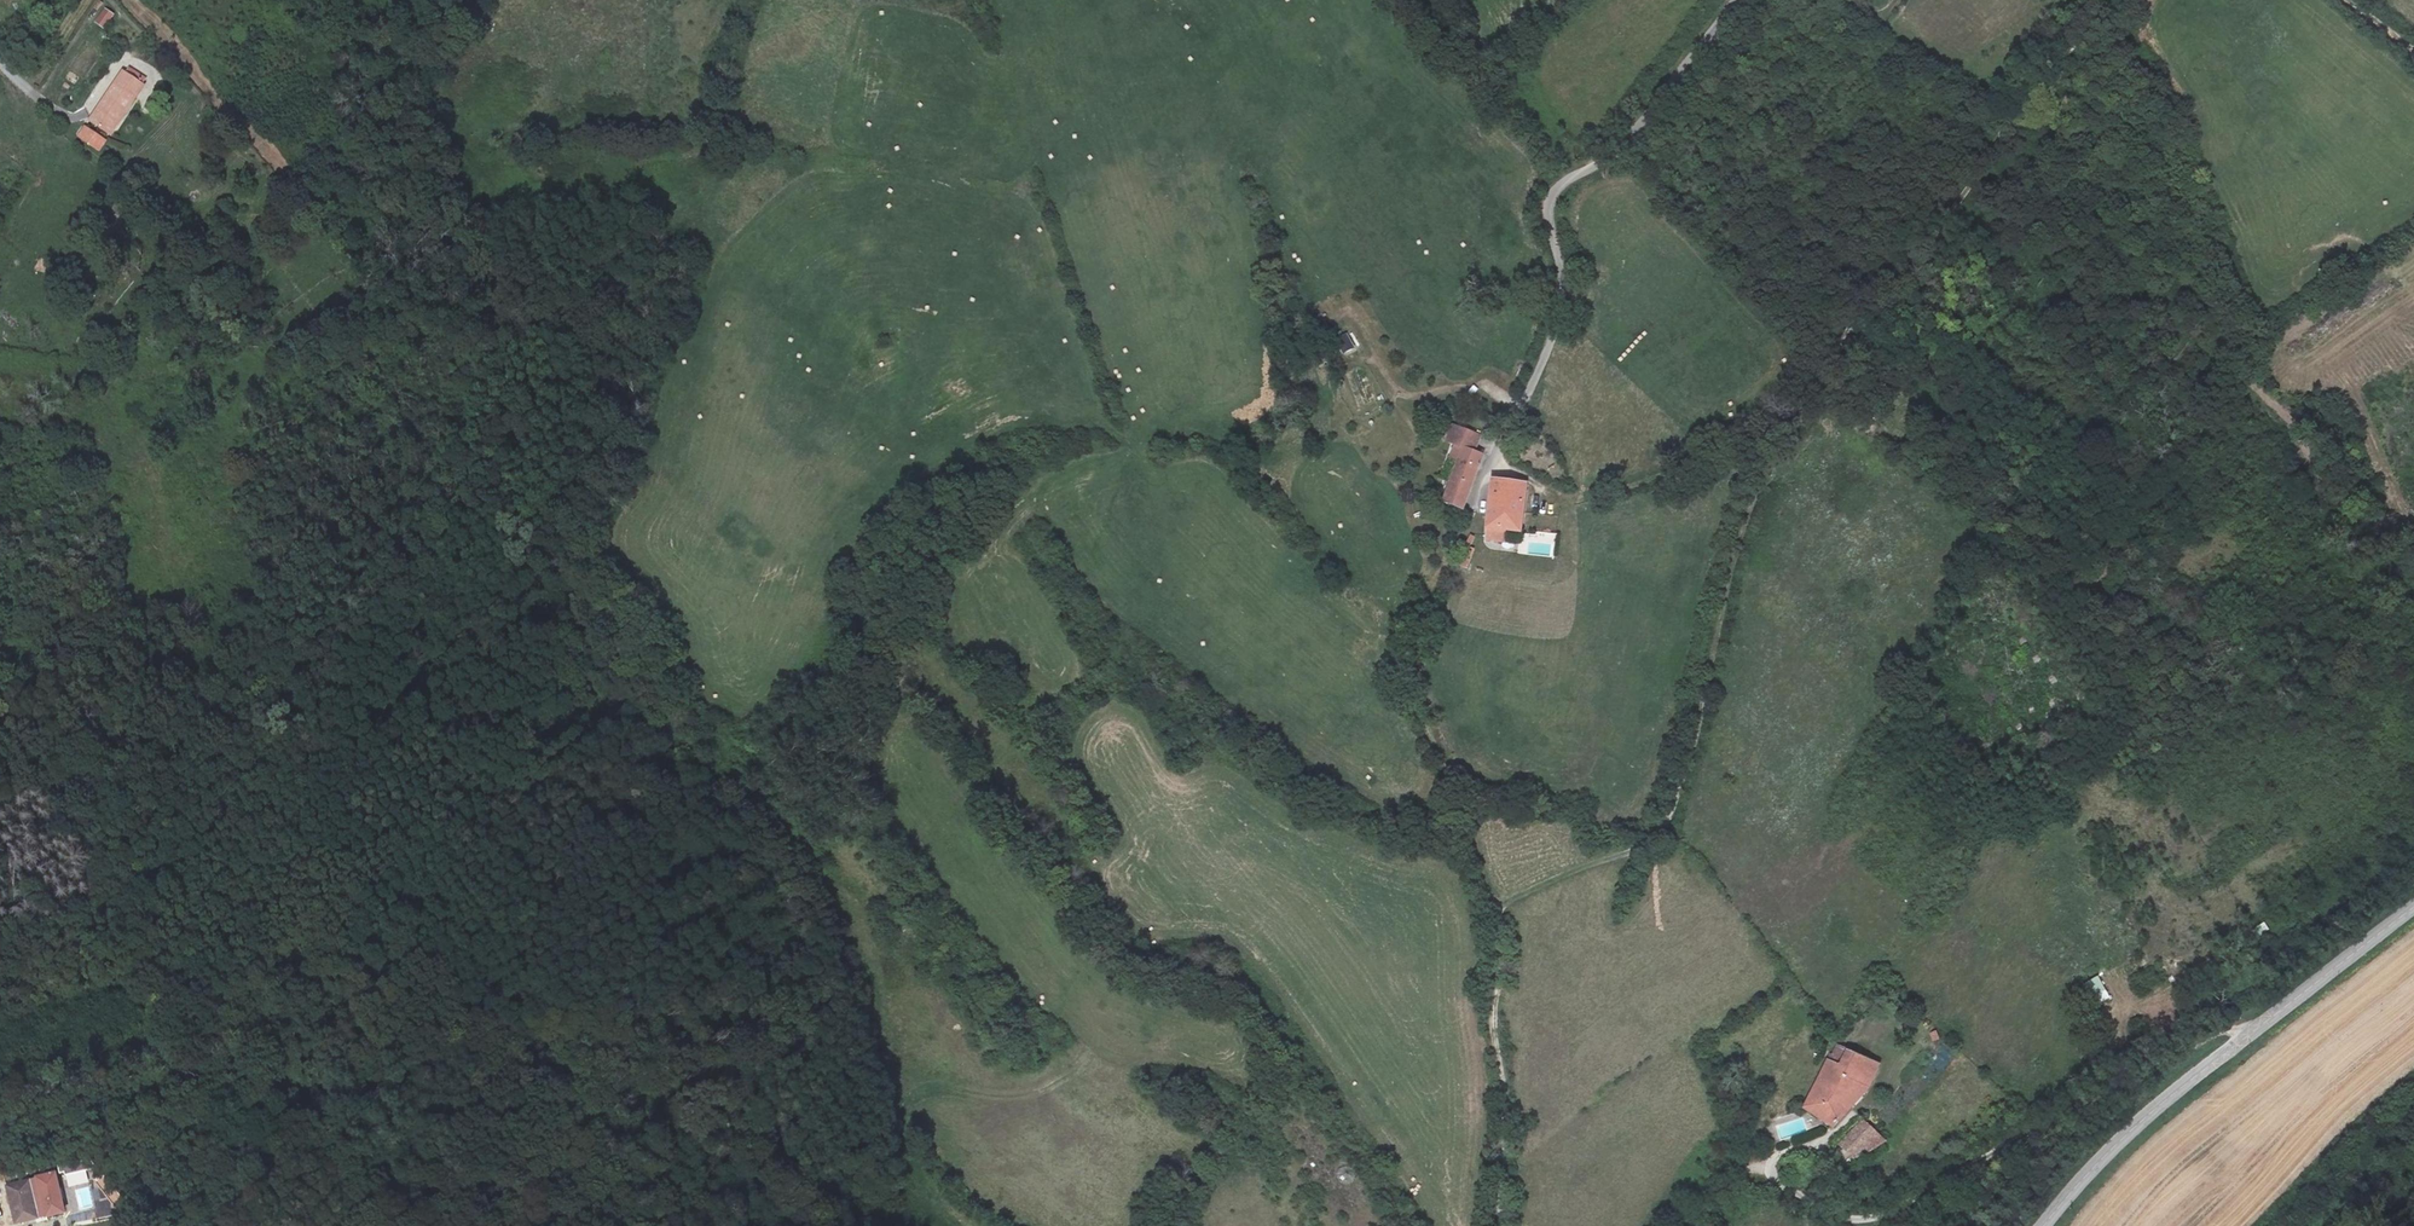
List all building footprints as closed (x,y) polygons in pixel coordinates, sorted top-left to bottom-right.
[(93,22),(103,29),(114,14),(103,7),(93,22)] [(126,66),(108,52),(76,96),(94,109),(126,66)] [(99,152),(107,140),(83,124),(75,136),(99,152)] [(1334,340),(1341,354),(1355,348),(1348,333),(1334,340)] [(1439,515),(1458,522),(1471,479),(1454,473),(1455,468),(1446,465),(1438,491),(1445,494),(1439,515)] [(1486,493),(1483,549),(1499,550),(1500,542),(1516,543),(1519,494),(1486,493)] [(1529,554),(1555,554),(1556,533),(1530,532),(1529,554)] [(2265,923),(2243,935),(2249,944),(2270,931),(2265,923)] [(2082,984),(2093,1008),(2110,1001),(2099,977),(2082,984)] [(1854,1066),(1843,1080),(1878,1093),(1885,1079),(1854,1066)] [(1870,1109),(1878,1093),(1843,1080),(1831,1075),(1819,1103),(1816,1108),(1836,1119),(1851,1128),(1870,1109)] [(1824,1133),(1836,1119),(1816,1108),(1807,1122),(1824,1133)] [(1836,1119),(1824,1133),(1838,1141),(1851,1128),(1836,1119)] [(1837,1146),(1853,1161),(1862,1152),(1868,1157),(1884,1139),(1861,1119),(1837,1146)] [(79,1173),(61,1175),(62,1185),(81,1182),(79,1173)] [(31,1181),(6,1185),(10,1225),(33,1222),(30,1201),(34,1200),(31,1181)] [(99,1204),(90,1205),(92,1217),(101,1216),(99,1204)] [(92,1217),(90,1205),(73,1208),(75,1219),(92,1217)]
